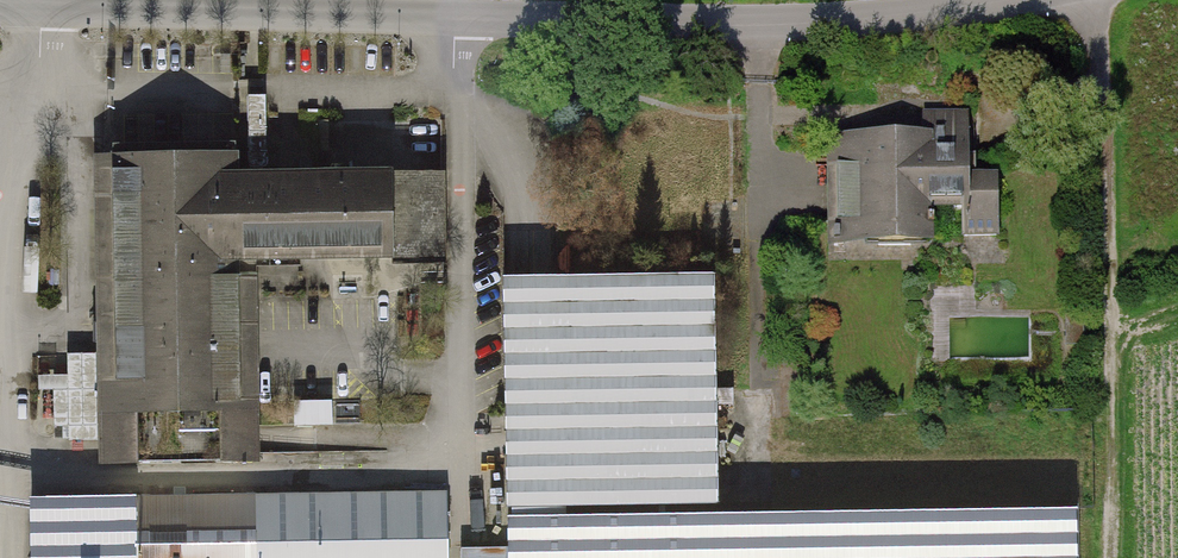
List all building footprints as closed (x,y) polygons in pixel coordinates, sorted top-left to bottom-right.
[(231,56),(220,56),(220,73),(231,72),(231,56)] [(263,105),(243,105),(243,142),(263,141),(263,105)] [(926,144),(832,144),(833,256),(939,256),(939,217),(965,217),(965,252),(1002,252),(1002,184),(974,184),(974,117),(926,118),(926,144)] [(97,443),(98,462),(261,461),(259,257),(393,256),(393,270),(448,269),(447,178),(396,178),(396,173),(252,174),(252,160),(95,161),(96,256),(97,357),(56,357),(57,443),(97,443)] [(715,277),(502,282),(507,514),(720,509),(715,277)] [(334,425),(334,400),(293,401),(293,426),(334,425)] [(29,503),(31,557),(448,557),(447,494),(29,503)] [(507,522),(508,557),(1078,557),(1078,513),(507,522)]
